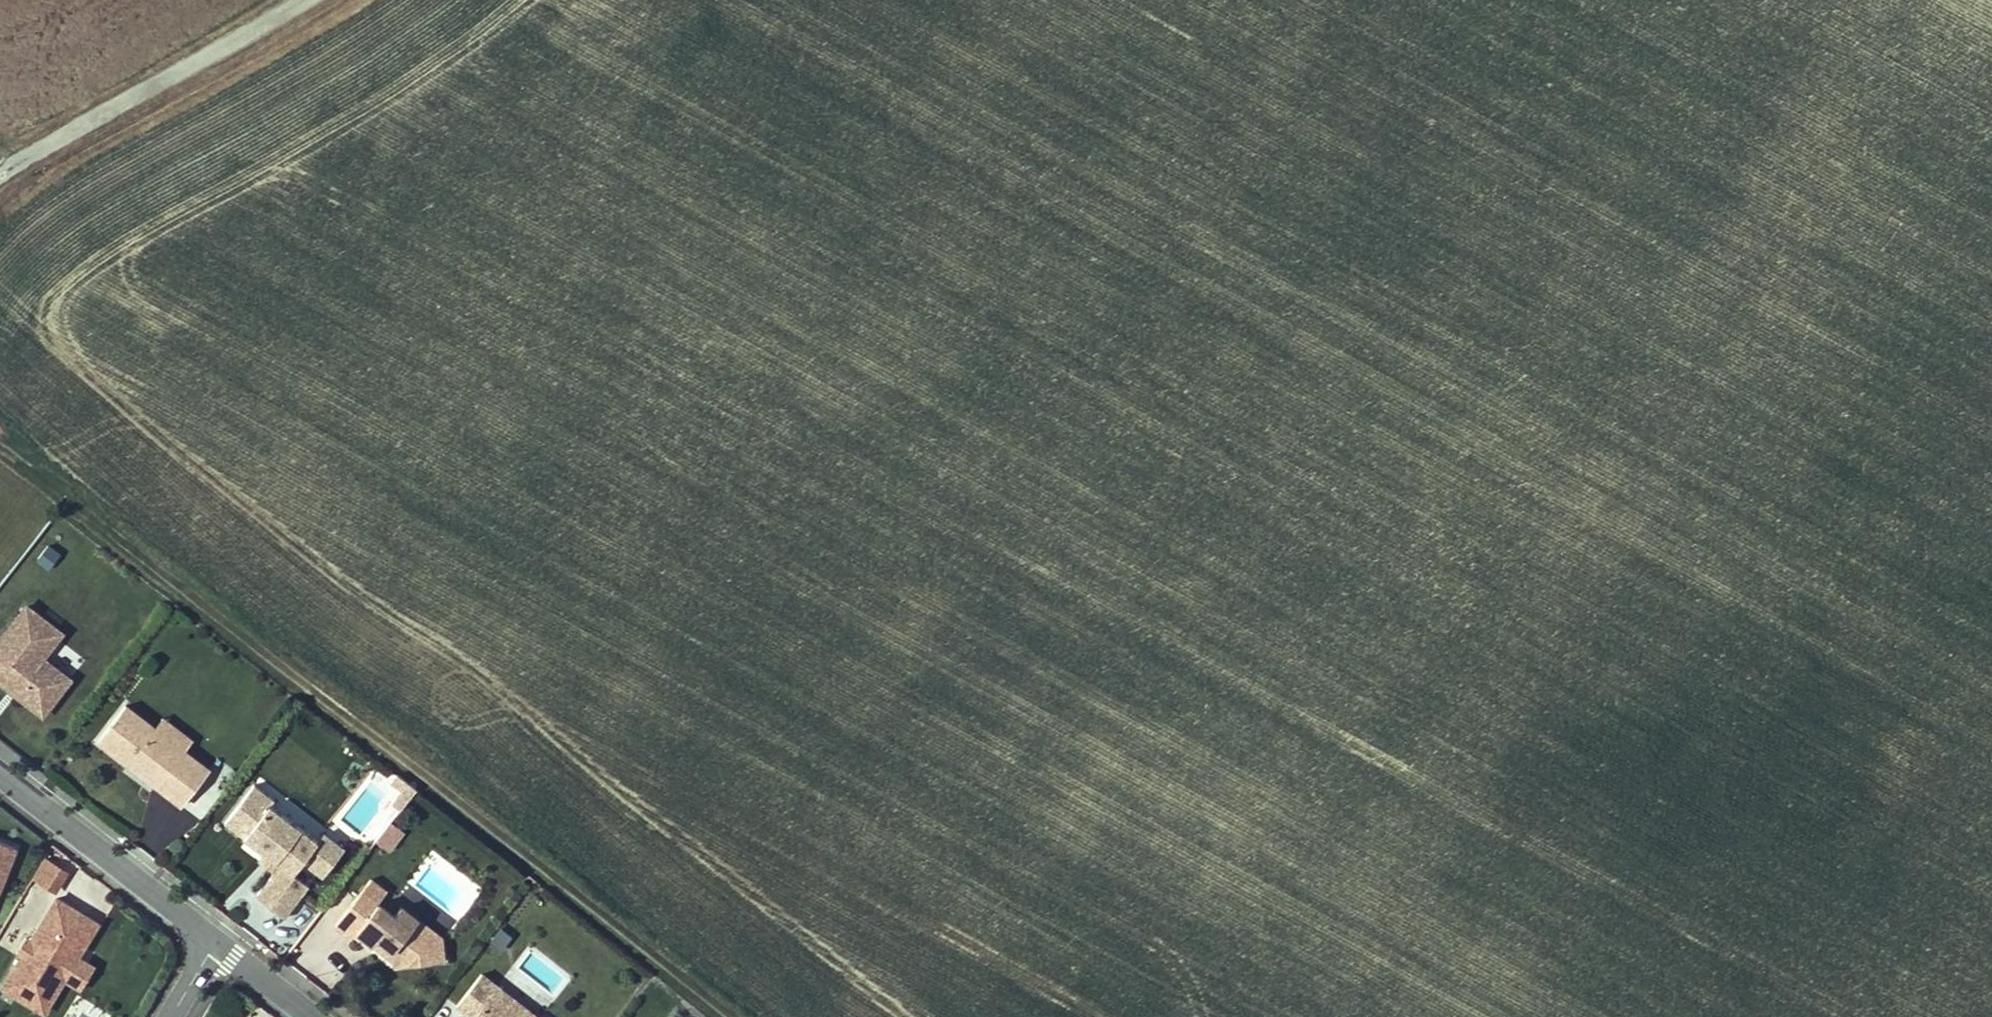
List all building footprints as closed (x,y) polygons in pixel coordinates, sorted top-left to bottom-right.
[(66,627),(24,597),(0,630),(0,682),(44,715),(74,674),(46,654),(66,627)] [(125,705),(97,740),(128,764),(133,758),(144,766),(139,773),(169,795),(196,759),(184,750),(154,727),(125,705)] [(162,718),(154,727),(184,750),(191,740),(162,718)] [(128,764),(139,773),(144,766),(133,758),(128,764)] [(196,759),(169,795),(181,805),(209,769),(196,759)] [(254,785),(225,822),(247,839),(280,864),(274,872),(256,895),(284,917),(309,885),(293,873),(318,841),(270,804),(274,799),(254,785)] [(389,849),(405,830),(390,818),(375,838),(389,849)] [(16,841),(0,836),(0,889),(16,841)] [(42,854),(32,878),(60,889),(69,865),(42,854)] [(362,891),(355,900),(370,911),(377,903),(362,891)] [(56,898),(31,941),(22,955),(2,987),(44,1012),(64,978),(77,957),(98,923),(56,898)] [(393,950),(395,961),(395,964),(431,961),(428,939),(414,929),(413,924),(417,919),(400,906),(393,915),(377,903),(370,911),(355,900),(335,925),(352,937),(356,931),(373,944),(378,937),(393,950)] [(428,939),(431,961),(443,959),(441,937),(417,919),(413,924),(414,929),(428,939)] [(487,942),(501,951),(512,933),(499,924),(487,942)] [(17,952),(22,955),(31,941),(26,937),(17,952)] [(378,937),(373,944),(395,961),(393,950),(378,937)] [(94,967),(77,957),(64,978),(81,988),(94,967)] [(482,973),(457,1005),(472,1016),(537,1016),(482,973)]
